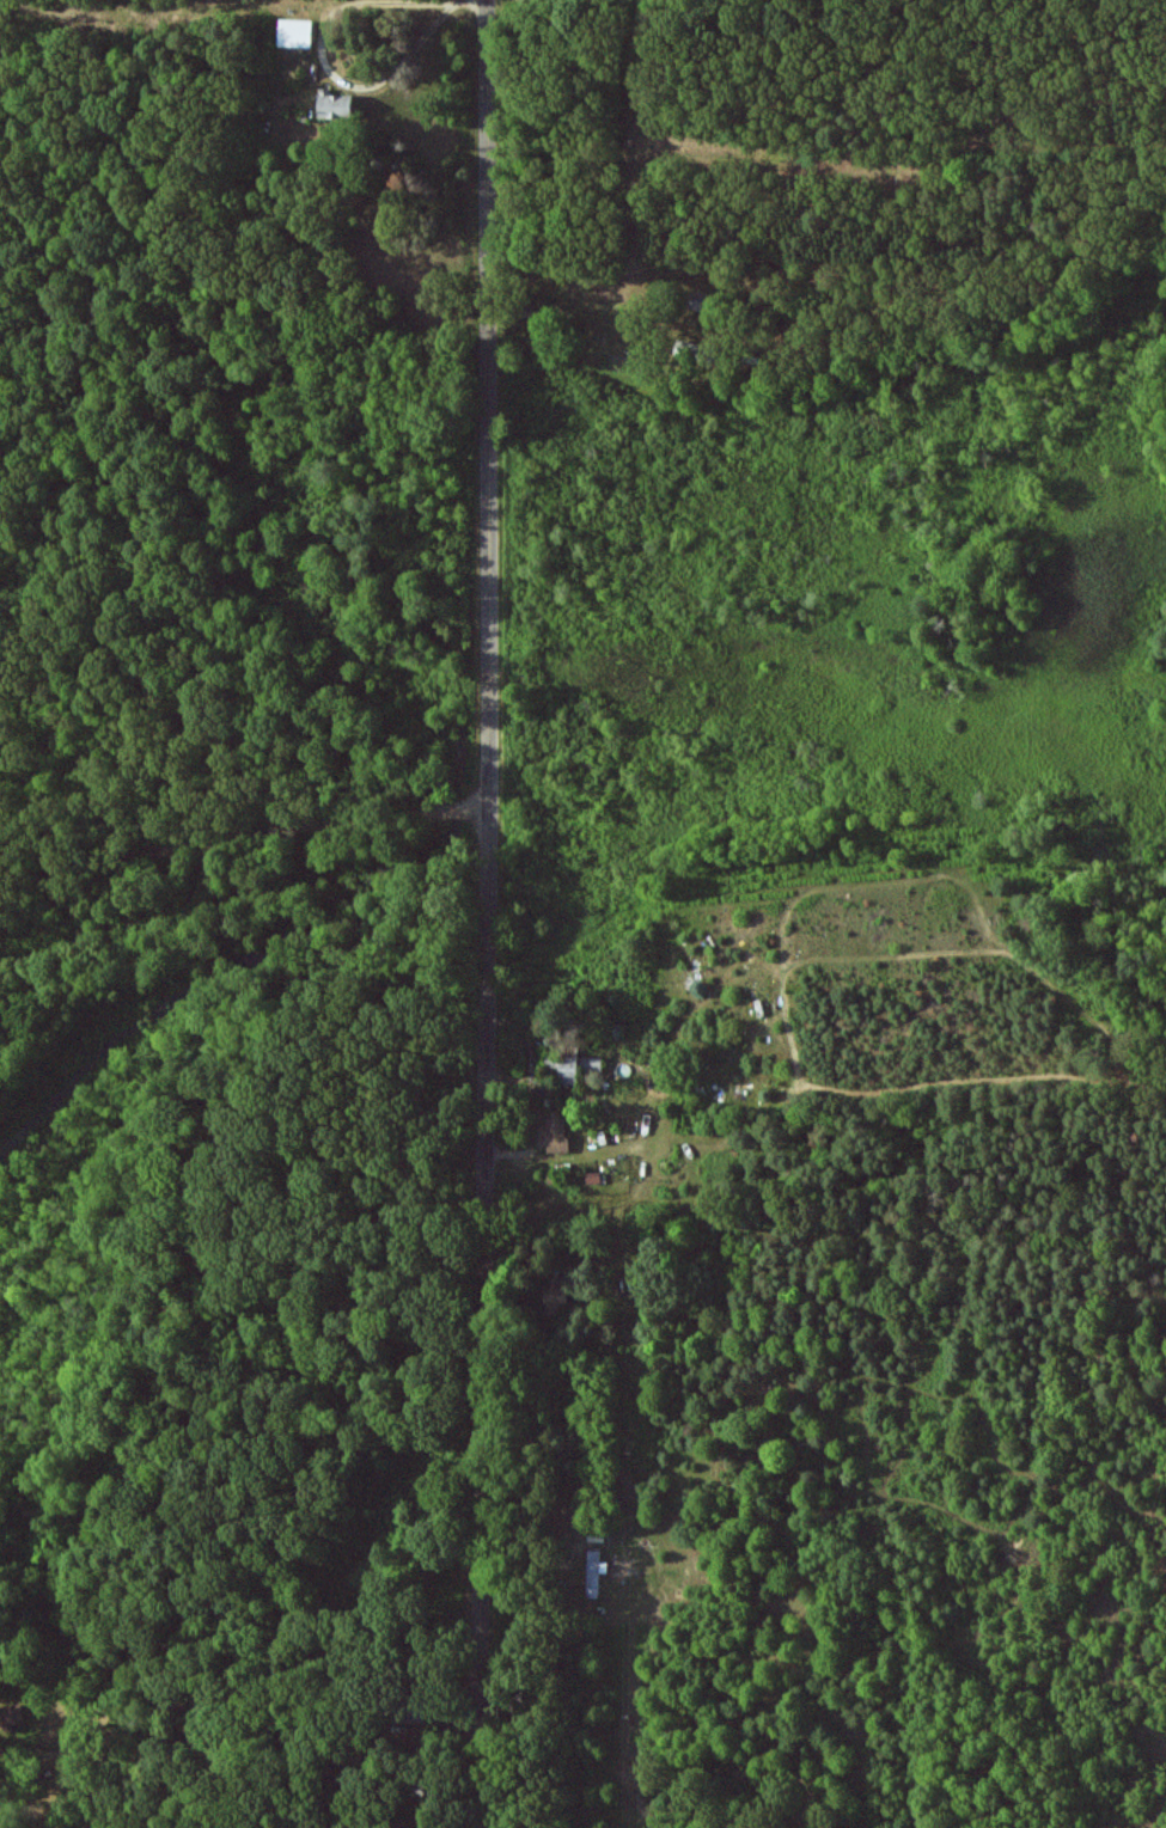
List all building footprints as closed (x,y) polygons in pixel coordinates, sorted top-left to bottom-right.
[(315,20),(281,18),(280,46),(314,47),(315,20)] [(321,117),(356,116),(355,94),(332,94),(332,88),(320,88),(321,117)] [(603,1056),(562,1056),(562,1083),(580,1083),(580,1073),(602,1073),(603,1056)] [(541,1139),(548,1139),(548,1152),(568,1152),(567,1113),(549,1114),(549,1123),(540,1124),(541,1139)]
